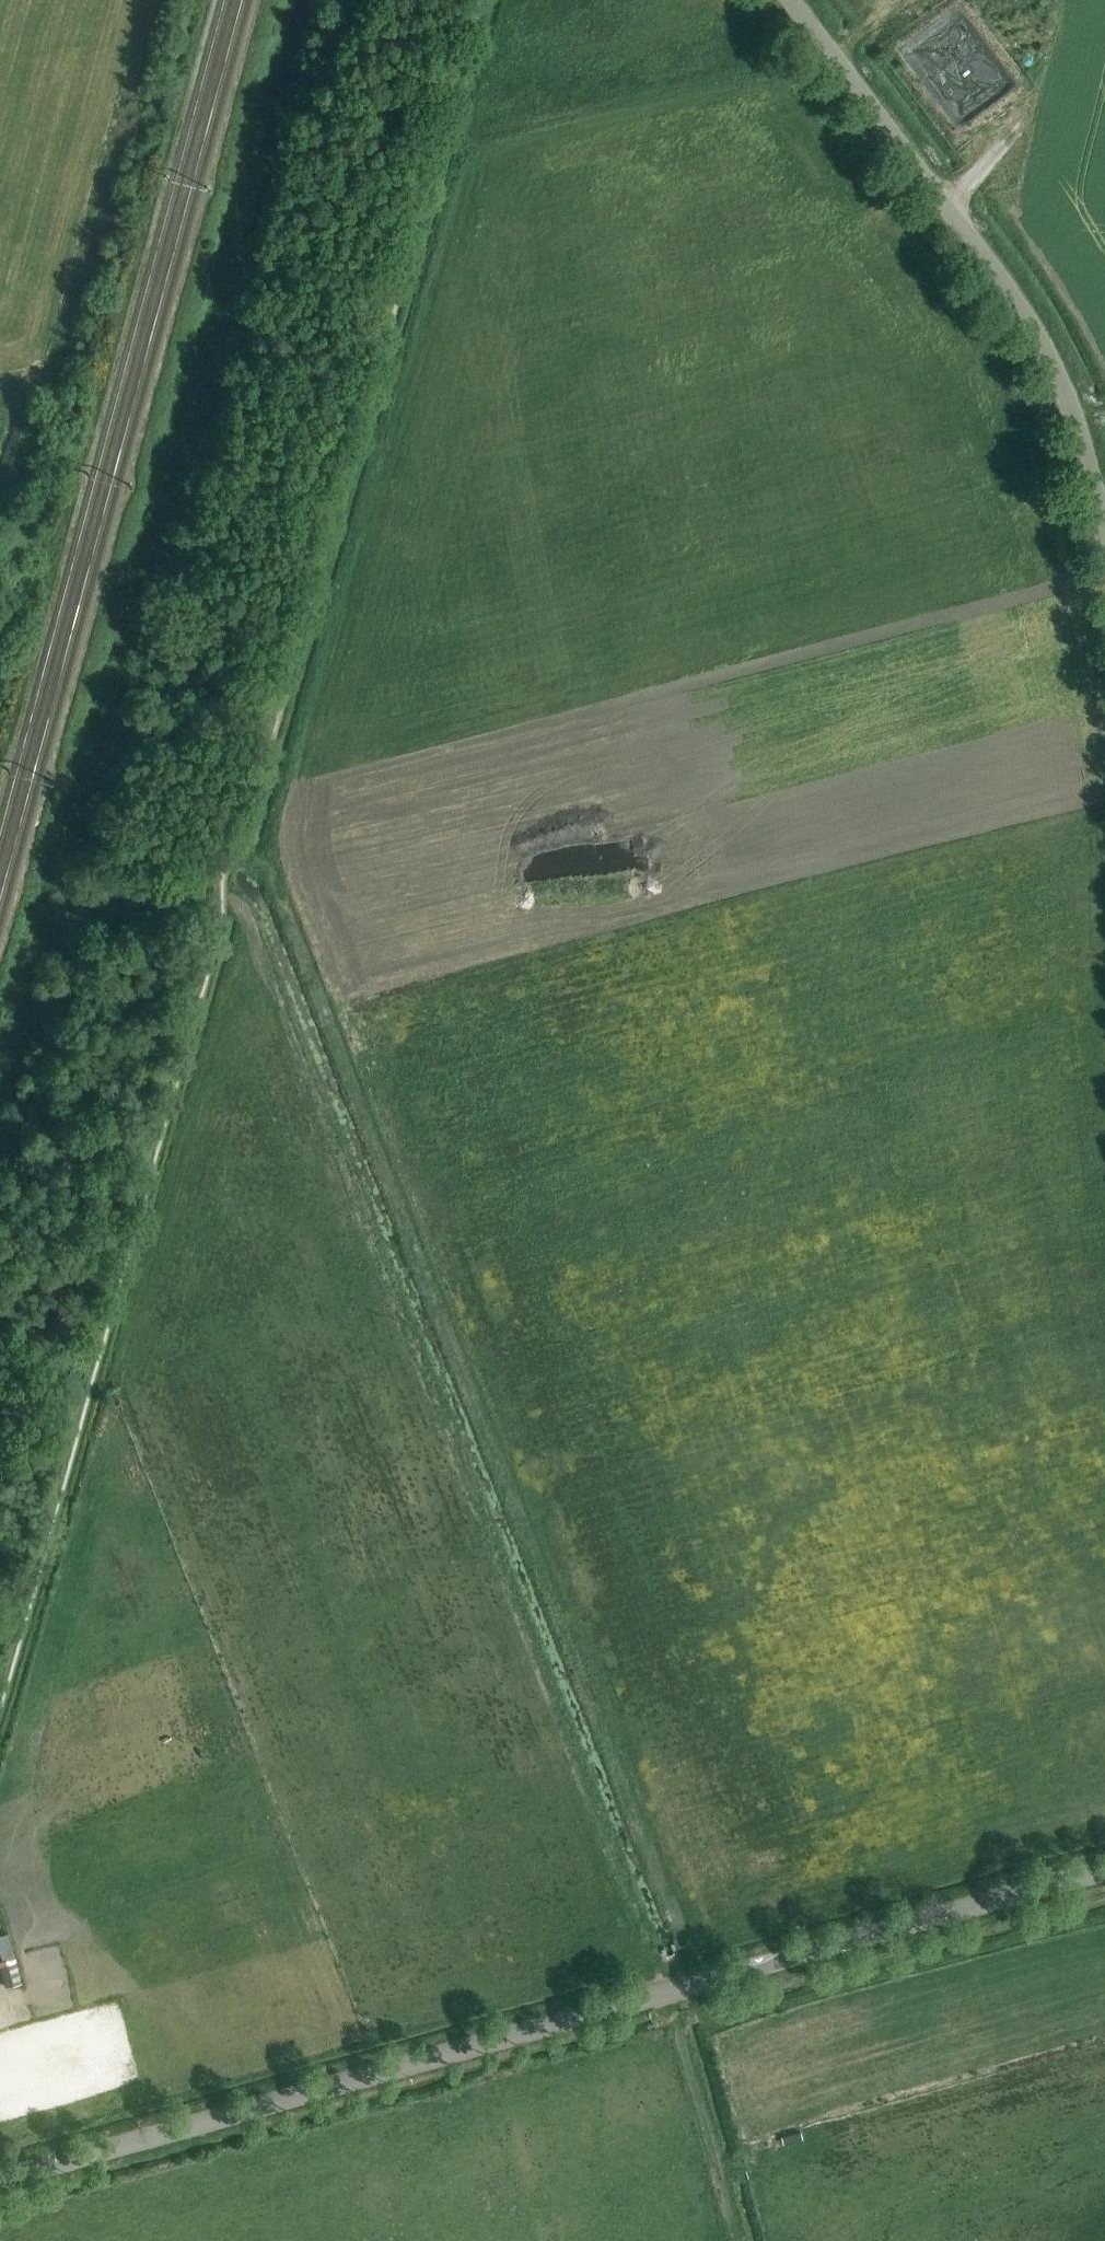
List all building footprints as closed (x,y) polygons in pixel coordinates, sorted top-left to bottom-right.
[(1,1968),(7,1989),(21,1985),(15,1964),(1,1968)] [(804,2141),(802,2133),(782,2138),(784,2146),(804,2141)]
